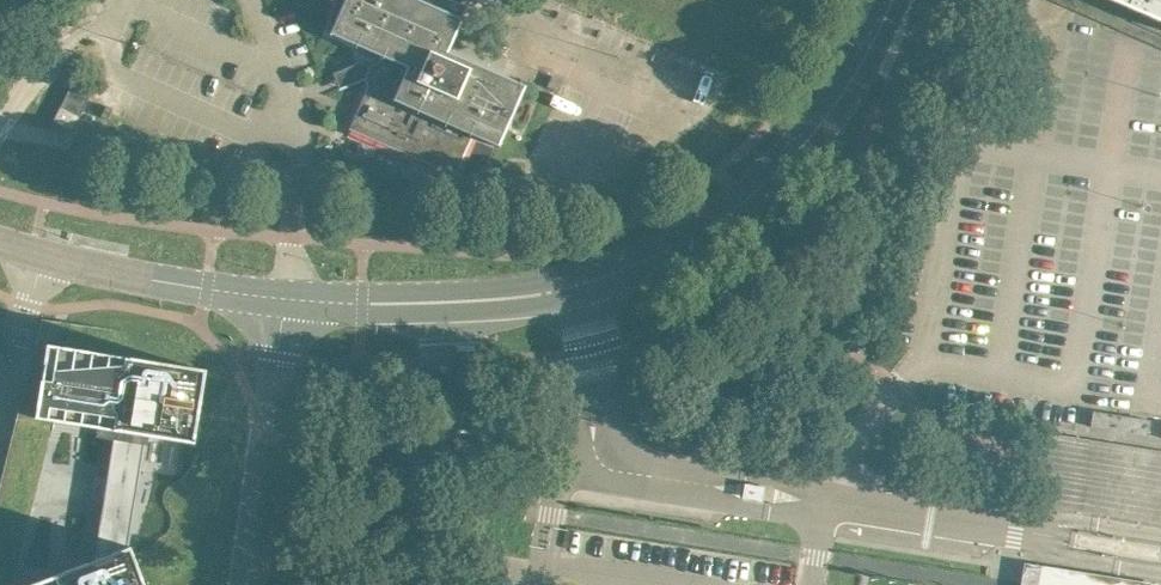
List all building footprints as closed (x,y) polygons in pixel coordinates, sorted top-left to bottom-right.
[(371,66),(368,72),(366,78),(366,80),(368,86),(359,107),(350,127),(428,161),(455,173),(472,133),(496,144),(496,145),(498,146),(506,129),(525,85),(525,84),(523,84),(522,85),(447,52),(462,18),(461,17),(465,9),(466,6),(465,6),(464,8),(455,4),(446,0),(344,0),(329,33),(332,34),(332,33),(382,55),(379,63),(371,66)] [(1160,22),(1160,0),(1111,0),(1160,22)] [(563,80),(552,75),(547,86),(558,91),(563,80)] [(71,86),(62,103),(81,113),(90,96),(78,90),(71,86)] [(81,113),(62,103),(53,121),(72,131),(81,113)] [(101,116),(107,119),(113,108),(106,105),(101,116)] [(133,555),(133,554),(132,551),(131,550),(129,545),(146,435),(192,442),(193,436),(198,411),(204,369),(83,350),(86,326),(41,319),(40,322),(36,340),(30,371),(28,370),(0,483),(0,584),(13,584),(54,420),(115,430),(107,478),(94,475),(93,477),(95,477),(92,500),(90,500),(90,501),(103,503),(94,559),(26,584),(145,584),(133,555)] [(375,459),(400,463),(402,454),(376,450),(375,459)] [(746,485),(744,496),(757,498),(759,487),(746,485)] [(1116,584),(1115,584),(1115,583),(1115,582),(1114,582),(1114,581),(1113,581),(1112,581),(1112,580),(1111,580),(1110,580),(1110,581),(1109,581),(1108,581),(1108,582),(1107,582),(1107,583),(1106,584),(1042,574),(1041,584),(1040,584),(1039,584),(1038,584),(1037,584),(1116,584)]
